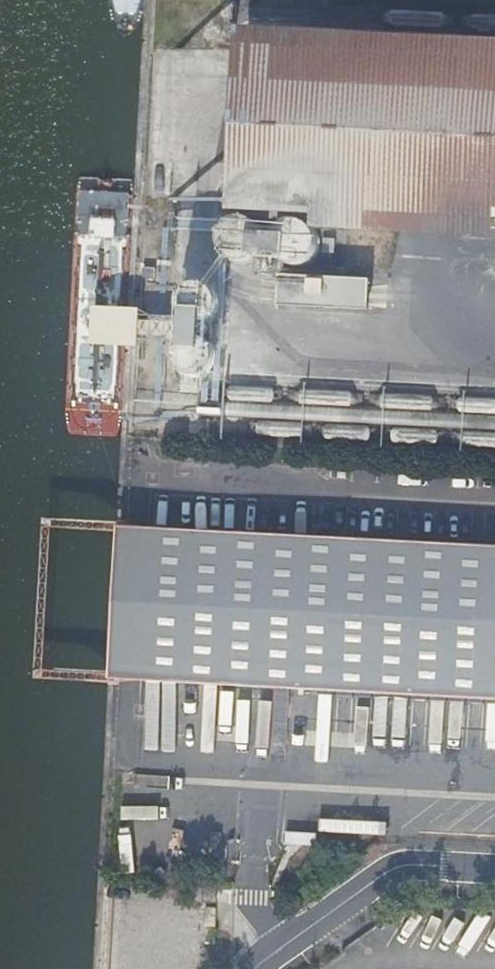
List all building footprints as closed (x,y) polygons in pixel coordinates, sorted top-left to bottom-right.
[(138,194),(145,42),(103,40),(95,192),(138,194)] [(238,47),(145,42),(138,194),(230,200),(238,47)] [(230,200),(229,223),(234,223),(235,223),(237,222),(240,222),(242,222),(244,222),(247,223),(250,224),(293,226),(296,225),(299,225),(300,225),(303,225),(306,226),(308,227),(348,229),(494,229),(494,57),(238,44),(238,47),(230,200)] [(235,223),(234,223),(232,225),(230,227),(227,230),(226,232),(225,238),(225,240),(227,246),(231,250),(233,252),(238,254),(244,254),(249,252),(252,250),(255,247),(255,246),(257,244),(257,241),(258,238),(257,235),(257,233),(256,231),(254,228),(250,224),(247,223),(244,222),(242,222),(240,222),(237,222),(235,223)] [(313,231),(308,227),(306,226),(303,225),(300,225),(299,225),(296,225),(293,226),(291,228),(288,230),(286,232),(286,233),(285,235),(284,238),(284,241),(284,244),(285,246),(285,248),(287,251),(289,253),(294,256),(297,257),(303,257),(305,256),(310,254),(312,252),(314,249),(315,247),(316,244),(316,241),(316,238),(315,234),(313,231)] [(255,246),(255,247),(255,251),(285,253),(285,248),(285,246),(284,244),(284,241),(284,238),(285,235),(286,233),(286,232),(256,231),(257,233),(257,235),(258,238),(257,241),(257,244),(255,246)] [(371,276),(280,272),(279,301),(369,306),(371,276)] [(188,311),(192,315),(195,316),(197,317),(200,317),(203,317),(205,316),(208,315),(212,312),(215,307),(216,301),(216,299),(214,293),(211,289),(206,286),(200,285),(196,286),(191,288),(188,291),(185,296),(184,301),(185,306),(186,309),(188,311)] [(91,341),(131,343),(133,305),(93,303),(91,341)] [(133,305),(131,343),(139,343),(140,332),(140,317),(141,305),(133,305)] [(184,318),(183,334),(183,338),(191,339),(194,338),(197,338),(198,338),(201,338),(203,339),(205,316),(203,317),(200,317),(197,317),(195,316),(192,315),(184,315),(184,318)] [(140,317),(140,332),(183,334),(184,318),(140,317)] [(194,338),(191,339),(189,340),(186,343),(183,348),(182,353),(183,358),(186,363),(190,367),(195,369),(200,369),(206,367),(208,365),(211,361),(213,356),(213,351),(211,346),(208,341),(203,339),(201,338),(198,338),(197,338),(194,338)] [(39,671),(111,674),(119,523),(44,520),(39,671)] [(111,674),(155,677),(161,525),(119,523),(111,674)] [(155,677),(494,695),(494,543),(161,525),(155,677)] [(288,879),(297,880),(299,856),(289,855),(288,879)] [(218,881),(190,880),(190,898),(217,899),(218,881)]
